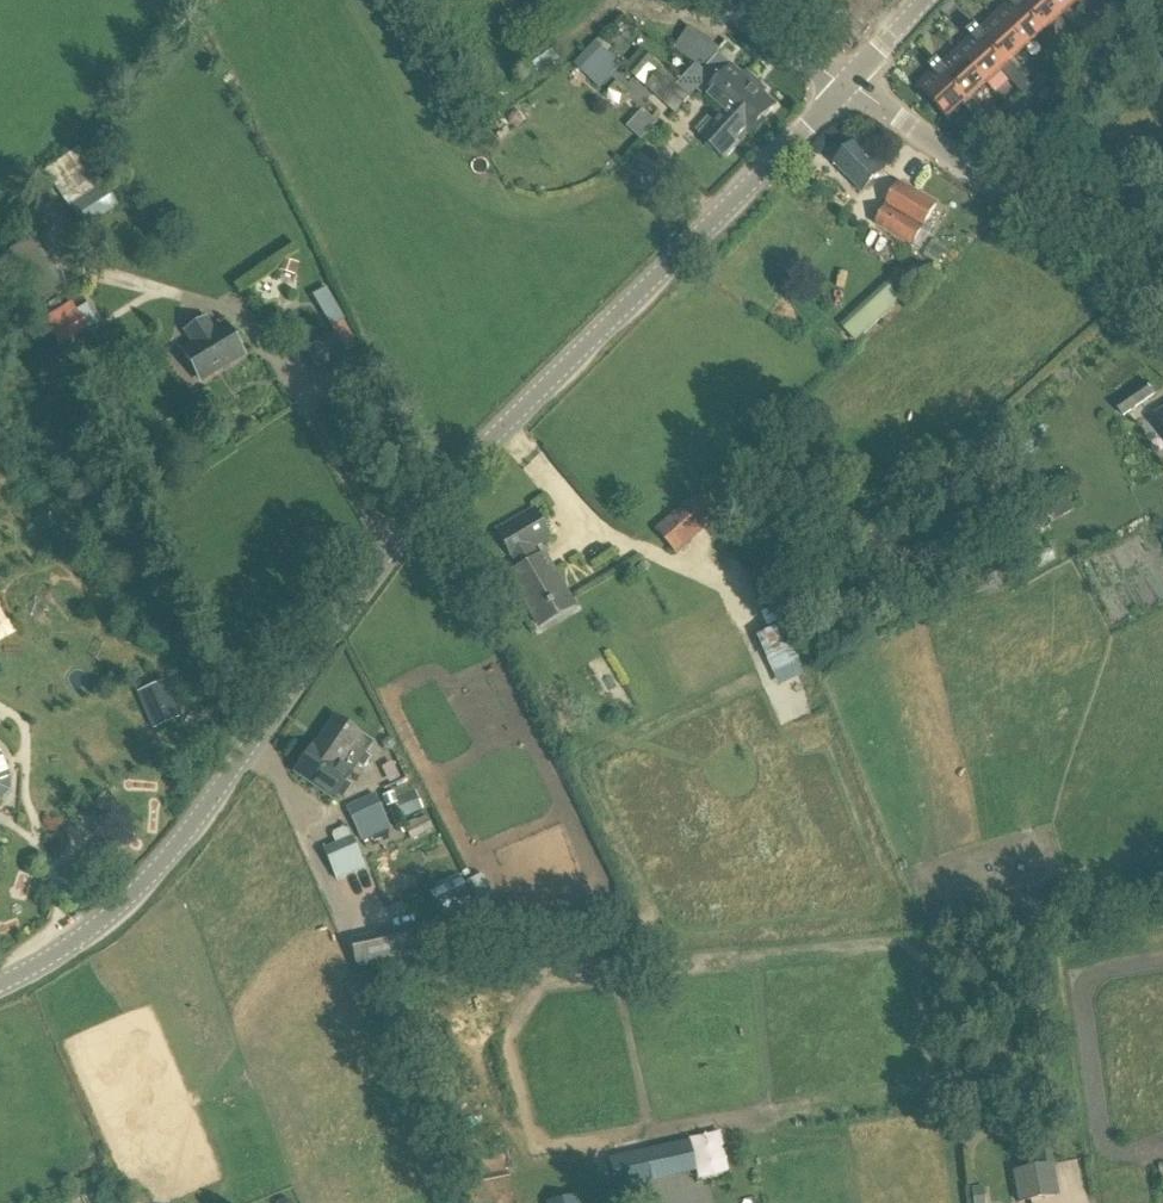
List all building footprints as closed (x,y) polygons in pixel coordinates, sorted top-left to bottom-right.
[(1025,50),(1039,37),(1044,33),(1014,0),(1006,0),(1009,4),(995,17),(1025,50)] [(1063,16),(1049,0),(1014,0),(1044,33),(1049,29),(1063,16)] [(1063,16),(1077,3),(1080,0),(1049,0),(1063,16)] [(1098,6),(1092,0),(1080,0),(1077,3),(1088,14),(1098,6)] [(1098,6),(1088,14),(1099,26),(1109,18),(1098,6)] [(1006,68),(1011,63),(1025,50),(995,17),(981,30),(977,26),(972,31),(1006,68)] [(707,70),(721,50),(690,28),(674,48),(707,70)] [(1044,33),(1039,37),(1050,49),(1060,41),(1049,29),(1044,33)] [(987,85),(1001,72),(1006,68),(972,31),(968,35),(971,39),(957,52),(987,85)] [(1060,41),(1050,49),(1061,61),(1071,52),(1060,41)] [(574,68),(599,90),(621,66),(596,44),(574,68)] [(939,61),(934,65),(968,102),(973,98),(987,85),(957,52),(943,64),(939,61)] [(1011,63),(1006,68),(1001,72),(1012,84),(1022,75),(1011,63)] [(717,82),(762,120),(776,104),(733,65),(717,82)] [(948,120),(963,107),(968,102),(934,65),(930,69),(933,73),(918,87),(948,120)] [(663,69),(645,87),(653,95),(649,99),(669,121),(675,114),(676,115),(694,94),(663,69)] [(1022,75),(1012,84),(1023,96),(1033,87),(1022,75)] [(762,120),(717,82),(706,95),(724,112),(747,133),(749,134),(762,120)] [(1056,96),(1046,88),(1039,98),(1049,105),(1056,96)] [(973,98),(968,102),(963,107),(974,118),(984,110),(973,98)] [(520,102),(503,122),(516,134),(533,114),(520,102)] [(995,122),(984,110),(974,118),(985,130),(995,122)] [(747,133),(724,112),(702,138),(725,158),(747,133)] [(884,170),(857,142),(835,163),(862,191),(884,170)] [(900,182),(876,224),(914,245),(920,248),(934,225),(927,221),(938,203),(900,182)] [(69,207),(84,228),(118,206),(106,185),(69,207)] [(924,254),(939,263),(948,249),(933,240),(924,254)] [(856,345),(890,314),(903,302),(887,285),(840,328),(856,345)] [(330,326),(344,318),(325,286),(311,294),(330,326)] [(85,312),(81,308),(74,313),(67,302),(41,321),(59,347),(89,329),(88,325),(96,322),(89,310),(85,312)] [(294,348),(306,350),(316,371),(344,356),(344,355),(358,348),(344,324),(331,330),(333,334),(308,347),(312,329),(298,326),(294,348)] [(195,344),(183,351),(201,380),(242,355),(224,326),(212,334),(208,328),(192,338),(195,344)] [(1147,382),(1115,405),(1124,417),(1156,395),(1147,382)] [(692,495),(653,530),(677,555),(714,520),(710,516),(718,508),(704,492),(696,499),(692,495)] [(1049,508),(1056,521),(1073,512),(1066,499),(1049,508)] [(534,509),(496,530),(517,569),(509,573),(516,586),(525,603),(540,595),(545,604),(563,594),(558,584),(564,581),(558,571),(553,573),(542,553),(537,555),(532,546),(536,543),(549,536),(534,509)] [(780,578),(756,588),(772,624),(792,616),(786,602),(789,600),(780,578)] [(786,624),(755,637),(772,673),(801,660),(786,624)] [(175,670),(164,644),(138,655),(149,682),(175,670)] [(164,681),(136,693),(151,727),(159,724),(156,718),(176,709),(164,681)] [(332,718),(297,773),(325,791),(339,800),(350,784),(345,780),(355,765),(362,770),(371,758),(364,753),(371,742),(361,736),(332,718)] [(10,792),(9,778),(0,755),(0,802),(10,792)] [(374,796),(347,808),(363,841),(389,829),(374,796)] [(411,840),(423,834),(416,820),(404,825),(411,840)] [(351,839),(324,850),(337,881),(364,869),(351,839)] [(461,879),(430,893),(441,918),(471,904),(464,888),(465,887),(464,884),(461,879)] [(410,928),(350,940),(356,969),(416,956),(410,928)] [(687,1157),(695,1179),(728,1167),(720,1144),(687,1157)] [(1059,1197),(1054,1165),(1056,1165),(1054,1148),(1033,1151),(1035,1166),(1011,1171),(1017,1202),(1024,1202),(1059,1197)] [(618,1192),(654,1184),(646,1153),(610,1161),(618,1192)]
